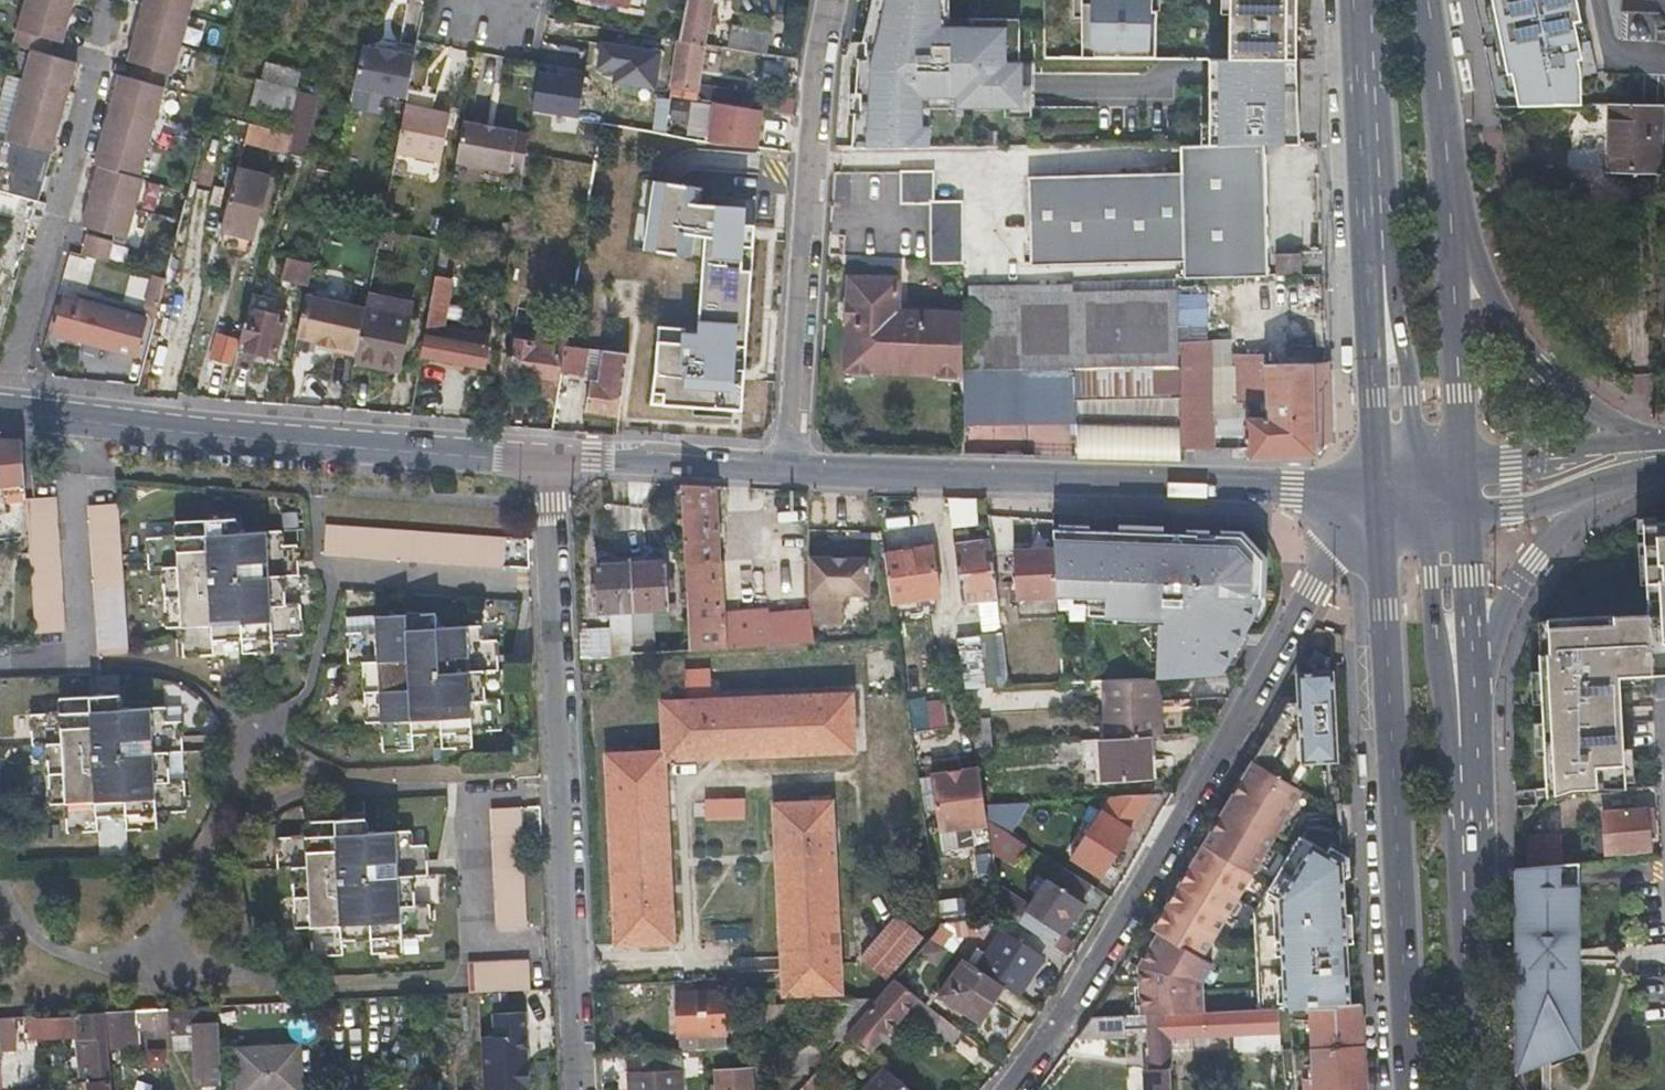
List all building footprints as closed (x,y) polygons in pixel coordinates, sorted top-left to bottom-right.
[(25,4),(18,32),(13,47),(31,52),(23,83),(15,111),(7,140),(51,152),(59,121),(67,93),(75,63),(45,56),(49,40),(64,43),(71,15),(75,0),(26,0),(25,4)] [(94,196),(86,226),(129,237),(137,207),(145,178),(140,177),(148,148),(156,117),(164,88),(168,73),(172,74),(180,46),(189,15),(193,0),(147,0),(145,4),(137,35),(130,63),(138,65),(134,81),(122,77),(114,107),(106,136),(98,165),(102,166),(94,196)] [(678,38),(680,38),(706,43),(709,30),(729,34),(731,20),(713,17),(716,0),(687,0),(678,38)] [(881,56),(942,56),(943,0),(881,0),(881,56)] [(1138,35),(1200,36),(1200,0),(1076,0),(1076,35),(1138,35)] [(612,26),(582,21),(580,28),(572,26),(570,38),(593,42),(594,38),(611,33),(612,26)] [(742,27),(739,44),(770,49),(773,31),(742,27)] [(676,38),(642,32),(639,53),(672,60),(676,38)] [(670,94),(697,98),(699,83),(706,43),(680,38),(670,94)] [(379,49),(364,46),(354,86),(407,97),(415,57),(399,53),(400,50),(380,46),(379,49)] [(1098,79),(1105,79),(1112,79),(1113,90),(1156,91),(1156,57),(1098,57),(1098,79)] [(1241,66),(1207,66),(1174,65),(1174,90),(1168,90),(1168,99),(1057,99),(1057,146),(1138,145),(1263,144),(1315,143),(1312,77),(1241,76),(1241,66)] [(252,103),(292,113),(298,90),(259,79),(252,103)] [(601,123),(637,128),(639,117),(623,114),(626,98),(635,99),(638,84),(609,79),(607,89),(584,85),(578,119),(601,123)] [(697,98),(704,99),(706,84),(699,83),(697,98)] [(704,99),(795,113),(796,98),(738,90),(706,84),(704,99)] [(858,96),(856,145),(872,146),(874,96),(858,96)] [(652,129),(665,131),(666,122),(684,124),(687,101),(656,97),(652,129)] [(449,112),(406,104),(396,152),(441,159),(449,112)] [(1607,171),(1631,172),(1655,172),(1657,110),(1609,108),(1607,171)] [(517,128),(464,119),(457,161),(511,171),(517,128)] [(250,122),(222,227),(255,236),(271,177),(247,170),(254,141),(289,150),(294,133),(288,132),(250,122)] [(529,130),(517,128),(511,171),(522,173),(526,151),(529,130)] [(7,140),(0,138),(0,168),(43,180),(51,152),(7,140)] [(1148,278),(1266,275),(1263,144),(1138,145),(1140,173),(992,179),(995,265),(1146,261),(1148,278)] [(900,171),(901,202),(934,202),(934,170),(900,171)] [(165,278),(140,373),(164,380),(197,261),(213,203),(187,197),(165,278)] [(679,200),(669,359),(706,361),(703,407),(752,410),(760,288),(764,222),(716,220),(717,202),(679,200)] [(956,204),(926,204),(928,265),(959,264),(956,204)] [(87,236),(81,256),(106,262),(112,243),(87,236)] [(1277,275),(1288,274),(1300,274),(1299,252),(1276,253),(1277,275)] [(283,277),(308,284),(313,263),(288,256),(283,277)] [(436,277),(422,357),(485,368),(491,336),(445,328),(453,280),(436,277)] [(893,312),(893,278),(843,278),(843,301),(842,301),(841,322),(842,322),(841,369),(845,369),(845,370),(868,370),(868,369),(935,371),(935,372),(957,373),(957,372),(963,372),(965,310),(917,310),(917,312),(893,312)] [(1178,396),(1177,364),(1175,288),(1073,291),(1073,286),(974,287),(975,369),(1075,368),(1077,455),(1148,458),(1179,460),(1178,396)] [(365,306),(364,310),(412,317),(415,301),(368,293),(365,306)] [(333,349),(355,353),(364,310),(365,306),(306,294),(297,336),(319,340),(318,343),(333,346),(333,349)] [(66,295),(56,332),(134,354),(145,317),(66,295)] [(249,305),(239,344),(273,353),(283,314),(249,305)] [(355,353),(354,359),(403,367),(412,317),(364,310),(355,353)] [(530,375),(560,380),(562,372),(566,344),(568,331),(545,328),(534,336),(514,333),(510,358),(507,357),(504,375),(507,380),(523,383),(530,375)] [(566,344),(562,372),(586,375),(590,348),(566,344)] [(599,379),(605,349),(590,348),(586,375),(586,378),(593,379),(599,379)] [(588,410),(620,414),(630,353),(605,349),(599,379),(593,379),(588,410)] [(1310,362),(1281,363),(1251,363),(1251,371),(1258,371),(1259,381),(1264,380),(1266,414),(1247,414),(1250,459),(1316,454),(1316,446),(1331,440),(1327,364),(1311,365),(1310,362)] [(1232,372),(1251,371),(1251,363),(1232,364),(1232,372)] [(1209,364),(1177,364),(1178,396),(1179,460),(1182,460),(1181,447),(1212,447),(1209,364)] [(0,442),(0,488),(24,487),(22,467),(21,443),(0,442)] [(721,611),(716,486),(682,484),(689,650),(734,648),(814,642),(812,624),(810,611),(766,614),(766,609),(721,611)] [(29,571),(34,633),(62,632),(53,497),(24,498),(29,571)] [(127,650),(116,502),(88,504),(99,652),(127,650)] [(286,605),(283,576),(284,576),(283,559),(297,558),(296,545),(282,546),(281,532),(237,534),(236,520),(176,523),(176,537),(148,539),(149,569),(162,568),(166,628),(182,627),(183,657),(211,656),(211,641),(241,639),(242,653),(273,651),(272,637),(301,635),(300,604),(286,605)] [(1664,686),(1664,520),(1635,523),(1639,610),(1524,617),(1535,797),(1632,786),(1624,687),(1664,686)] [(431,559),(502,564),(503,546),(504,537),(441,533),(367,528),(327,524),(325,552),(345,554),(431,559)] [(993,559),(991,539),(954,545),(962,606),(999,601),(998,592),(993,559)] [(938,597),(929,547),(883,553),(890,605),(938,597)] [(870,561),(809,557),(810,594),(810,611),(812,624),(839,626),(840,595),(867,597),(870,561)] [(1004,557),(993,559),(998,592),(1014,590),(1004,557)] [(284,576),(283,576),(299,575),(297,558),(283,559),(284,576)] [(666,563),(630,565),(633,611),(668,610),(666,563)] [(613,613),(613,634),(615,656),(634,655),(633,611),(630,565),(598,566),(601,613),(613,613)] [(486,699),(484,670),(483,654),(497,653),(496,639),(483,640),(482,626),(436,628),(436,613),(375,616),(375,632),(347,633),(348,663),(362,663),(366,722),(381,722),(382,751),(411,750),(411,734),(441,733),(442,747),(473,746),(473,730),(501,729),(499,699),(486,699)] [(959,637),(964,690),(1007,686),(1002,633),(959,637)] [(613,634),(579,636),(580,658),(615,656),(613,634)] [(483,654),(484,670),(498,670),(497,653),(483,654)] [(1237,787),(1292,785),(1288,782),(1300,762),(1336,761),(1331,672),(1296,674),(1298,696),(1292,695),(1237,787)] [(1101,740),(1136,739),(1158,738),(1155,678),(1098,681),(1101,740)] [(665,751),(607,754),(616,944),(673,941),(666,759),(748,755),(854,750),(851,693),(759,698),(663,702),(665,751)] [(169,781),(168,752),(168,736),(181,735),(181,722),(166,722),(165,707),(122,709),(121,695),(59,699),(60,713),(33,714),(35,746),(46,745),(50,803),(64,802),(66,832),(98,830),(97,816),(126,814),(127,829),(157,828),(157,813),(185,812),(184,781),(169,781)] [(946,727),(944,698),(908,701),(911,730),(946,727)] [(1060,742),(1052,716),(970,723),(972,739),(974,749),(1042,744),(1055,744),(1061,743),(1060,742)] [(168,736),(168,752),(182,751),(181,735),(168,736)] [(974,749),(972,739),(925,748),(934,803),(982,795),(974,749)] [(1138,782),(1136,739),(1101,740),(1090,741),(1092,784),(1138,782)] [(1066,760),(1061,743),(1055,744),(1057,760),(1066,760)] [(1057,760),(1055,744),(1042,744),(1044,765),(1057,765),(1057,760)] [(1301,790),(1292,785),(1237,787),(1203,844),(1268,845),(1301,790)] [(705,797),(705,819),(745,820),(745,798),(705,797)] [(986,820),(1027,846),(1048,801),(984,805),(986,820)] [(831,802),(774,805),(786,994),(842,991),(831,802)] [(1602,809),(1603,831),(1604,853),(1649,849),(1645,806),(1602,809)] [(518,807),(517,807),(490,808),(497,929),(524,927),(519,825),(518,807)] [(1073,855),(1102,876),(1114,855),(1126,833),(1097,814),(1073,855)] [(414,905),(412,876),(411,859),(426,859),(425,844),(410,845),(409,831),(366,833),(365,819),(306,822),(306,837),(277,838),(278,869),(292,868),(295,927),(311,926),(313,956),(341,955),(341,940),(370,938),(371,953),(400,952),(400,937),(430,935),(429,905),(414,905)] [(1016,863),(1027,846),(986,820),(992,851),(999,855),(1002,853),(1016,863)] [(1342,861),(1298,836),(1254,912),(1258,1008),(1276,1007),(1309,1006),(1348,1004),(1342,861)] [(1268,845),(1203,844),(1165,908),(1232,905),(1268,845)] [(978,876),(995,872),(990,853),(973,857),(978,876)] [(411,859),(412,876),(427,875),(426,859),(411,859)] [(1576,862),(1511,867),(1514,1072),(1577,1048),(1576,959),(1564,959),(1564,949),(1576,949),(1576,862)] [(1020,923),(1041,939),(1050,926),(1061,933),(1081,902),(1049,881),(1020,923)] [(1232,905),(1165,908),(1152,929),(1159,933),(1143,960),(1201,957),(1232,905)] [(895,916),(862,956),(886,977),(920,937),(895,916)] [(971,919),(939,923),(938,927),(929,939),(952,954),(963,938),(974,936),(971,919)] [(1003,986),(1017,995),(1040,959),(1002,933),(977,969),(1003,986)] [(1576,959),(1576,949),(1564,949),(1564,959),(1576,959)] [(1201,957),(1143,960),(1139,966),(1142,1014),(1165,1013),(1203,1011),(1200,981),(1212,964),(1201,957)] [(977,969),(962,960),(939,995),(979,1022),(1003,986),(977,969)] [(503,992),(526,991),(525,961),(465,964),(466,993),(478,993),(503,992)] [(894,980),(878,998),(848,1035),(868,1053),(908,1006),(933,1025),(928,1031),(949,1047),(962,1033),(894,980)] [(699,1001),(677,1001),(679,1038),(680,1040),(681,1050),(727,1048),(724,995),(724,991),(699,992),(699,1001)] [(677,993),(677,1001),(699,1001),(699,992),(677,993)] [(822,1042),(843,1041),(848,1035),(878,998),(821,1001),(822,1042)] [(1360,1004),(1348,1004),(1309,1006),(1309,1036),(1302,1037),(1302,1045),(1310,1044),(1312,1089),(1365,1089),(1360,1004)] [(216,1006),(103,1013),(107,1047),(137,1046),(138,1036),(158,1035),(192,1033),(195,1087),(220,1085),(217,1038),(216,1006)] [(1165,1013),(1166,1038),(1232,1034),(1233,1052),(1280,1050),(1276,1007),(1258,1008),(1203,1011),(1165,1013)] [(71,1015),(73,1035),(85,1034),(86,1043),(79,1044),(82,1078),(109,1076),(107,1047),(103,1013),(71,1015)] [(1123,1015),(1124,1026),(1150,1025),(1151,1067),(1145,1071),(1146,1089),(1169,1089),(1166,1038),(1165,1013),(1142,1014),(1123,1015)] [(483,1089),(530,1089),(528,1014),(495,1015),(495,1038),(482,1039),(483,1089)] [(71,1015),(34,1018),(35,1037),(73,1035),(71,1015)] [(1123,1015),(1090,1016),(1086,1024),(1076,1036),(1124,1034),(1124,1026),(1123,1015)] [(0,1020),(0,1049),(14,1048),(13,1019),(0,1020)] [(805,1047),(780,1048),(781,1075),(806,1073),(805,1047)] [(238,1050),(240,1089),(300,1089),(298,1048),(238,1050)] [(640,1055),(641,1072),(630,1073),(631,1089),(683,1089),(681,1053),(640,1055)] [(884,1067),(864,1089),(910,1089),(884,1067)] [(717,1073),(718,1089),(750,1089),(749,1072),(717,1073)] [(91,1082),(92,1089),(111,1089),(110,1079),(91,1082)]
